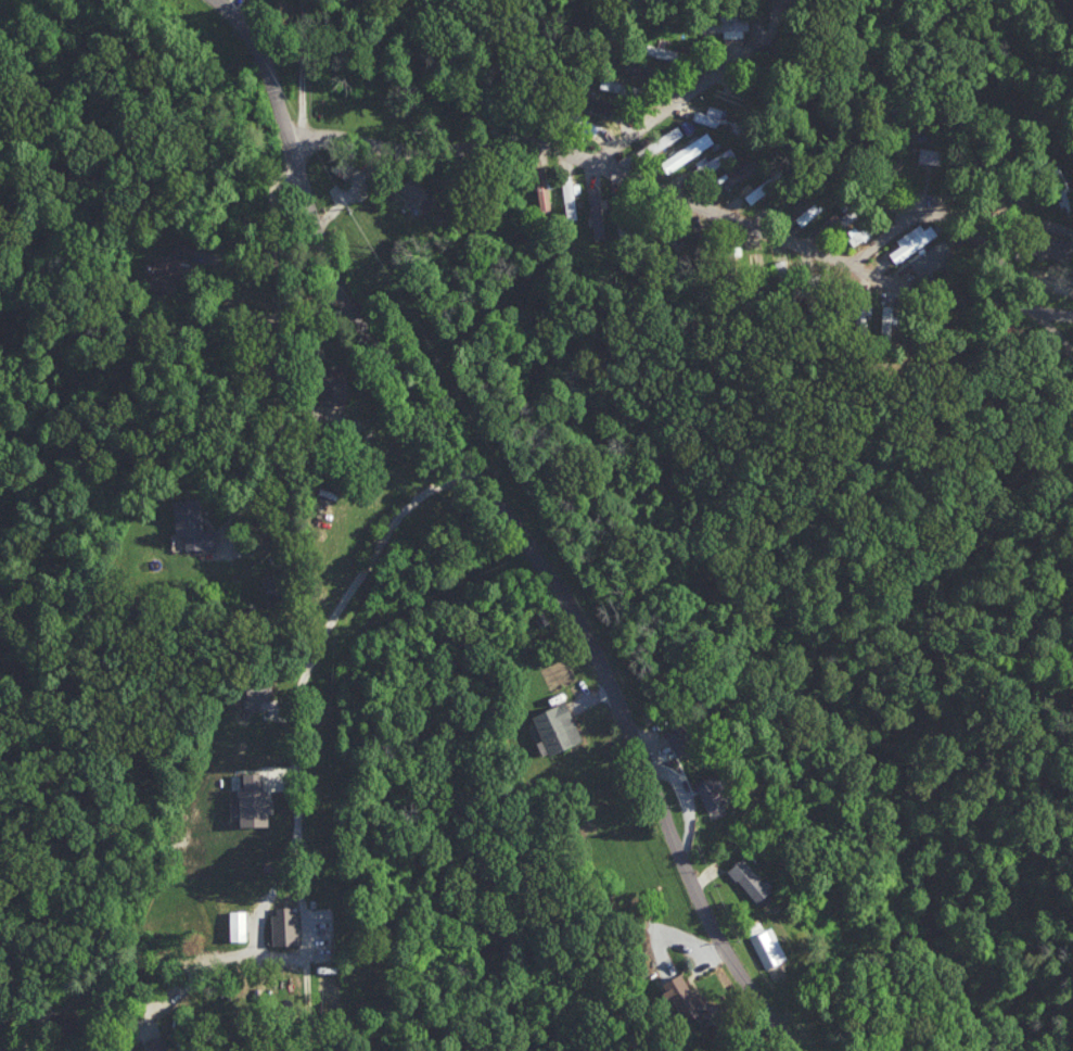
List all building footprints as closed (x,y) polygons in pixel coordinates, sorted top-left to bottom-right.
[(724,37),(747,36),(747,13),(705,14),(706,32),(723,31),(724,37)] [(646,54),(674,59),(676,49),(648,44),(646,54)] [(615,102),(594,95),(590,108),(611,115),(615,102)] [(725,108),(709,104),(706,112),(696,109),(694,119),(719,126),(725,108)] [(684,133),(679,124),(639,149),(644,158),(684,133)] [(715,141),(708,130),(660,162),(668,173),(715,141)] [(736,157),(732,147),(707,158),(706,156),(696,160),(701,171),(736,157)] [(758,169),(752,159),(718,176),(724,187),(758,169)] [(537,165),(539,208),(549,208),(547,165),(537,165)] [(426,210),(436,197),(410,175),(400,188),(426,210)] [(580,183),(572,183),(572,175),(562,175),(566,218),(577,217),(575,192),(581,191),(580,183)] [(744,195),(751,203),(771,187),(765,178),(744,195)] [(593,239),(605,237),(600,186),(587,187),(593,239)] [(795,216),(801,225),(825,207),(819,199),(795,216)] [(896,239),(900,244),(890,252),(897,263),(939,234),(931,223),(924,227),(921,222),(896,239)] [(855,245),(873,233),(868,225),(860,230),(856,225),(846,231),(855,245)] [(908,259),(920,279),(957,255),(944,236),(908,259)] [(880,333),(891,334),(892,305),(881,304),(880,333)] [(322,404),(349,403),(348,373),(338,373),(338,367),(322,368),(322,404)] [(202,527),(200,497),(173,499),(175,535),(185,535),(186,549),(216,547),(214,526),(202,527)] [(246,708),(261,708),(261,698),(271,699),(271,680),(246,679),(246,708)] [(533,715),(550,755),(583,740),(566,700),(533,715)] [(666,729),(675,755),(697,748),(688,722),(666,729)] [(243,772),(244,788),(240,788),(241,825),(269,825),(269,813),(275,813),(274,799),(268,799),(267,789),(264,789),(263,771),(243,772)] [(695,782),(709,812),(726,804),(712,774),(695,782)] [(728,870),(759,902),(774,888),(743,856),(728,870)] [(247,940),(246,910),(230,910),(231,940),(247,940)] [(272,914),(273,944),(299,943),(298,913),(272,914)] [(786,959),(773,927),(751,936),(764,968),(786,959)] [(693,992),(682,972),(662,983),(680,1015),(705,1001),(699,989),(693,992)] [(166,1034),(143,1040),(147,1050),(171,1050),(166,1034)]
